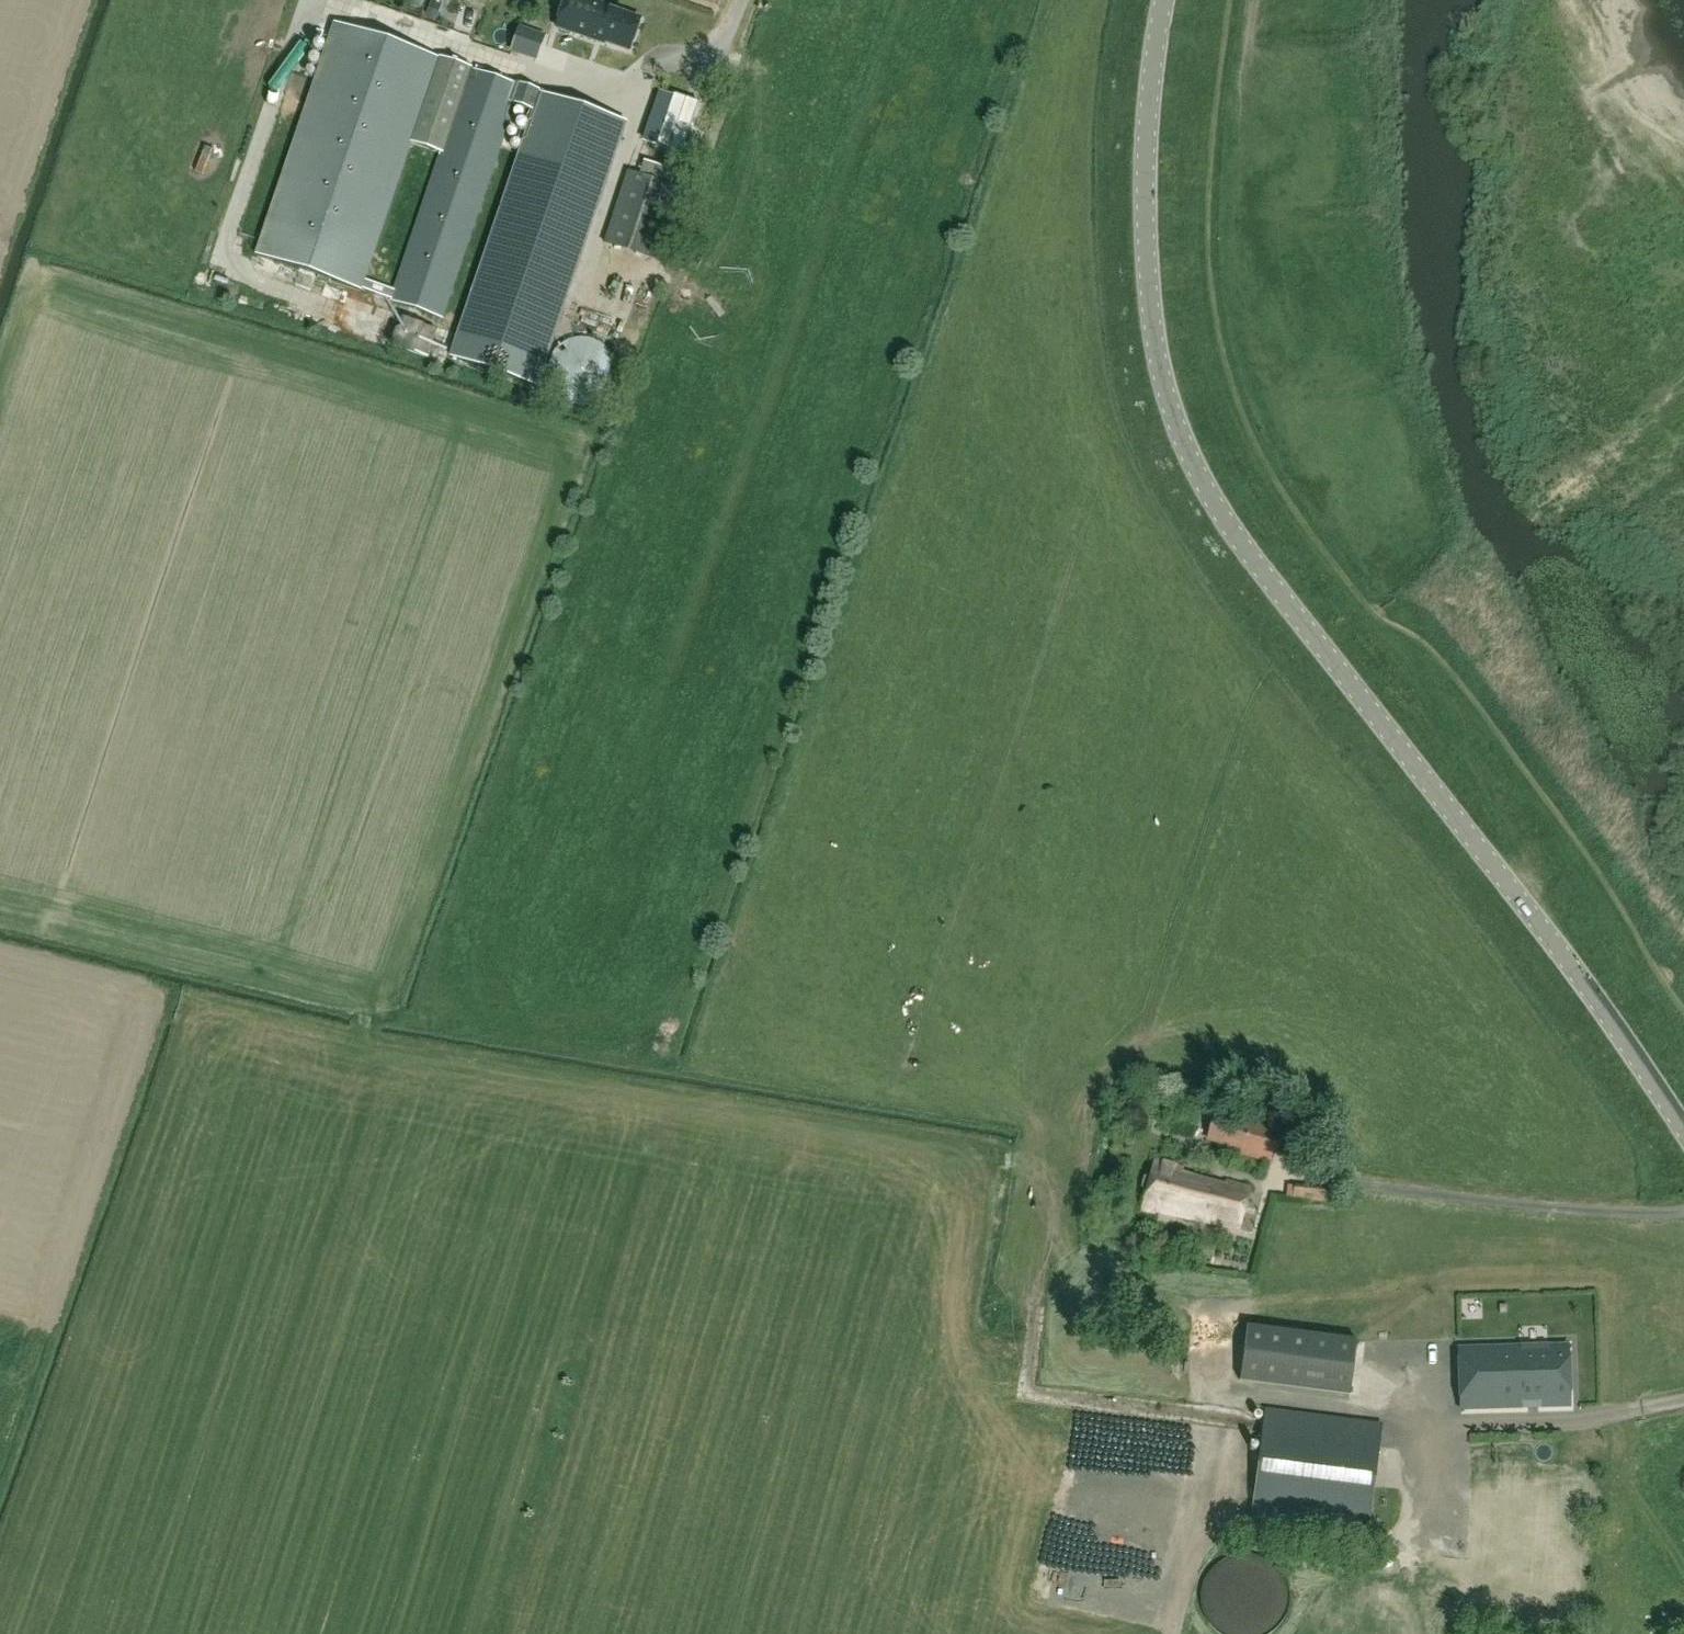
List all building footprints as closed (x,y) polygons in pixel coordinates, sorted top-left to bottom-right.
[(629,51),(639,20),(614,11),(615,10),(587,0),(565,0),(556,28),(596,41),(596,40),(629,51)] [(410,145),(439,59),(335,23),(256,256),(359,291),(360,289),(392,300),(395,291),(363,280),(410,145)] [(323,32),(316,30),(314,37),(321,39),(323,32)] [(441,319),(514,104),(516,98),(520,87),(470,70),(471,68),(439,58),(439,59),(410,145),(441,156),(395,291),(392,300),(391,302),(441,319)] [(534,111),(450,358),(535,387),(625,122),(542,94),(543,92),(520,85),(520,87),(516,98),(514,104),(534,111)] [(627,173),(604,243),(653,259),(676,190),(682,170),(668,165),(667,169),(644,161),(639,177),(627,173)] [(357,297),(345,308),(354,320),(367,309),(357,297)] [(588,390),(582,374),(606,365),(591,325),(568,334),(572,343),(556,349),(574,396),(588,390)] [(1213,1112),(1205,1141),(1240,1150),(1239,1155),(1271,1163),(1280,1130),(1213,1112)] [(1226,1184),(1225,1188),(1180,1176),(1181,1172),(1154,1165),(1143,1206),(1238,1231),(1249,1190),(1226,1184)] [(1328,1191),(1307,1189),(1305,1202),(1327,1204),(1328,1191)] [(1421,1322),(1446,1317),(1444,1307),(1419,1312),(1421,1322)] [(1355,1343),(1247,1329),(1240,1381),(1349,1395),(1355,1343)] [(1522,1347),(1458,1349),(1460,1410),(1569,1407),(1567,1346),(1544,1346),(1544,1359),(1523,1360),(1522,1347)] [(1264,1411),(1250,1520),(1367,1535),(1381,1426),(1264,1411)]
